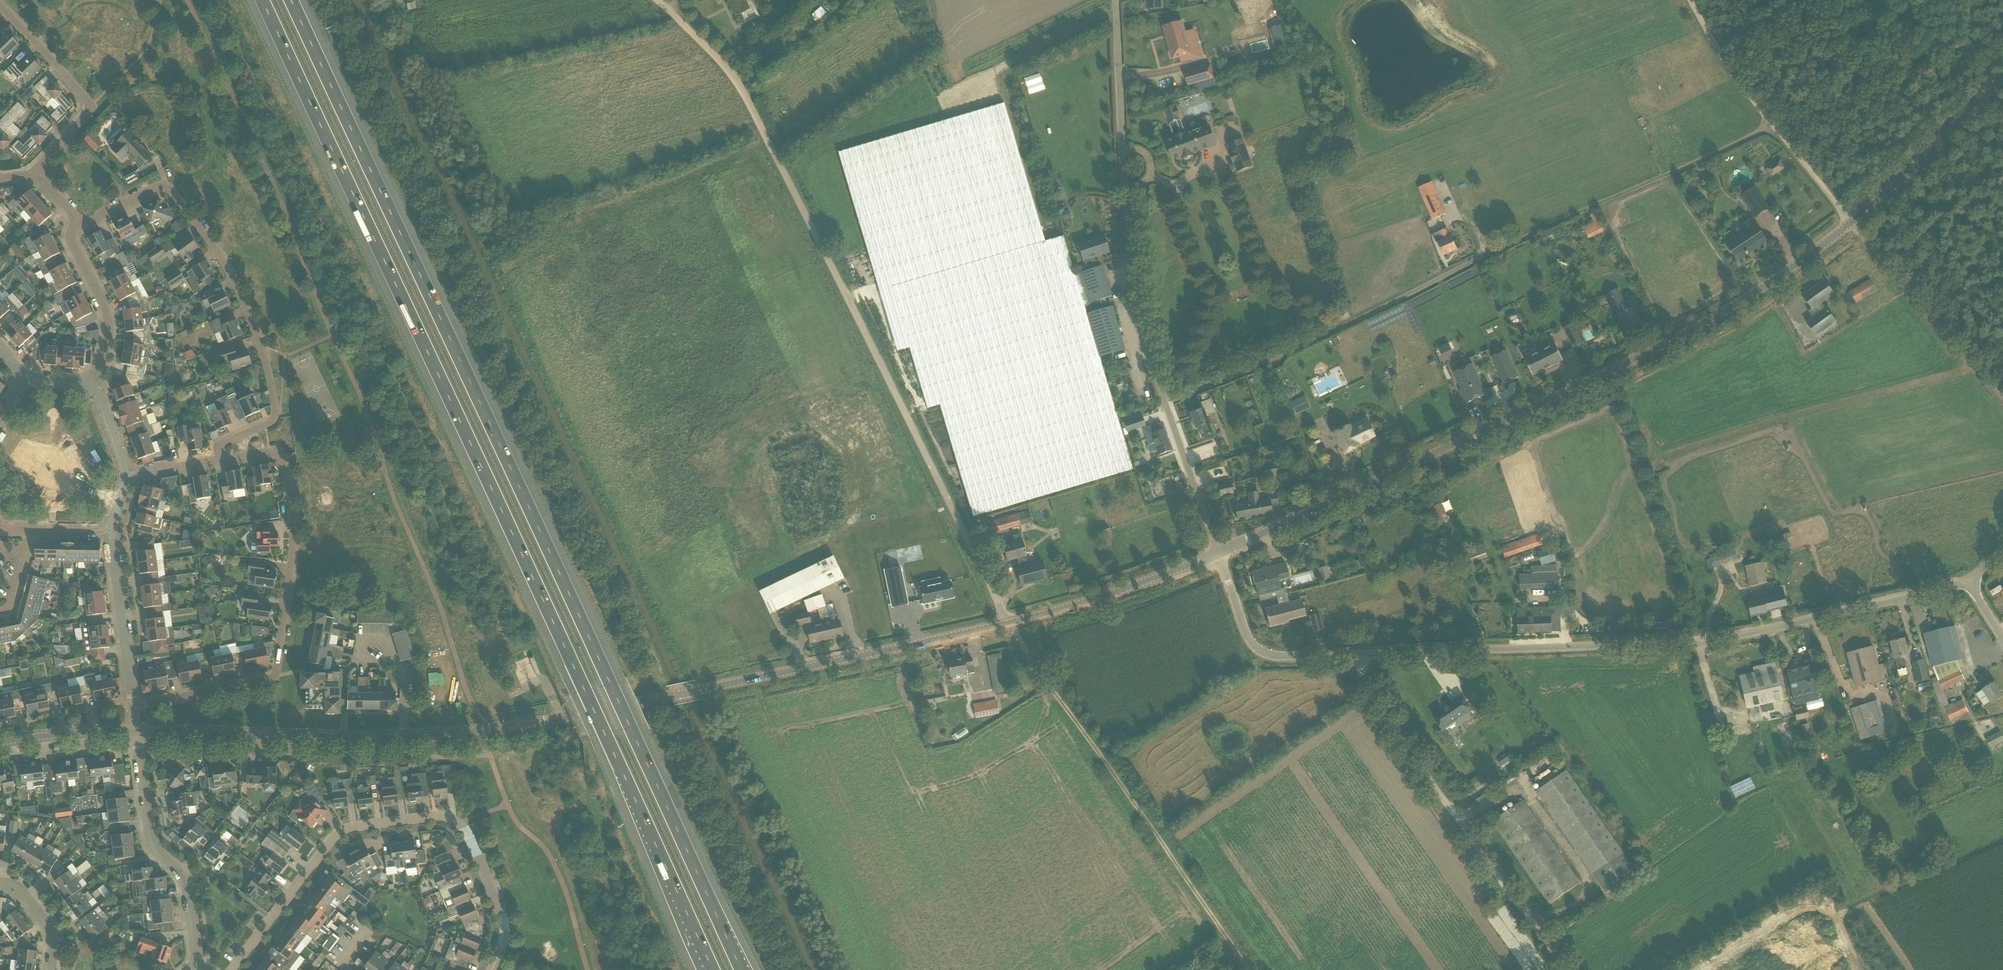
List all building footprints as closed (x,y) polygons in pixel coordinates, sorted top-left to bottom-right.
[(735,17),(745,12),(744,10),(751,6),(748,0),(727,0),(735,17)] [(851,4),(856,12),(866,5),(863,0),(857,0),(851,4)] [(812,15),(813,16),(817,21),(826,13),(821,7),(812,15)] [(846,17),(841,10),(837,13),(842,20),(846,17)] [(1163,27),(1172,59),(1180,57),(1182,62),(1192,59),(1182,22),(1163,27)] [(5,58),(6,58),(7,59),(12,55),(11,53),(19,45),(8,34),(0,41),(0,53),(5,58)] [(28,80),(41,69),(30,57),(19,67),(15,62),(4,72),(12,82),(17,78),(19,80),(24,75),(28,80)] [(1193,69),(1197,81),(1210,77),(1207,66),(1193,69)] [(51,116),(59,123),(74,108),(61,94),(63,92),(55,84),(54,86),(46,77),(34,87),(48,103),(56,111),(51,116)] [(26,93),(31,98),(35,94),(30,89),(26,93)] [(25,94),(21,99),(25,103),(30,99),(25,94)] [(26,110),(18,102),(0,121),(0,147),(3,150),(17,137),(8,128),(13,124),(26,110)] [(1133,471),(1100,357),(1075,275),(1064,236),(1045,242),(1005,104),(839,153),(879,291),(891,287),(927,409),(940,405),(973,517),(1133,471)] [(1165,110),(1170,123),(1180,119),(1175,106),(1165,110)] [(18,140),(11,148),(23,160),(38,144),(40,145),(47,137),(45,135),(53,126),(43,116),(28,131),(33,136),(24,146),(18,140)] [(1186,134),(1181,121),(1179,120),(1171,124),(1170,125),(1175,139),(1167,142),(1174,161),(1182,158),(1182,159),(1194,154),(1193,153),(1216,145),(1209,126),(1186,134)] [(152,157),(128,132),(117,143),(117,144),(111,149),(122,161),(128,155),(140,168),(152,157)] [(84,140),(95,152),(103,145),(92,133),(84,140)] [(1238,171),(1252,166),(1243,140),(1228,145),(1232,154),(1231,154),(1234,163),(1235,162),(1238,171)] [(1780,159),(1766,168),(1772,177),(1786,168),(1785,167),(1786,166),(1781,159),(1780,160),(1780,159)] [(126,187),(139,180),(135,172),(122,179),(126,187)] [(1053,181),(1055,189),(1064,187),(1062,179),(1053,181)] [(1419,189),(1423,198),(1433,220),(1447,214),(1437,192),(1433,182),(1419,189)] [(6,189),(7,195),(11,195),(11,192),(16,191),(16,187),(10,188),(6,189)] [(1741,196),(1755,217),(1768,209),(1754,187),(1741,196)] [(24,211),(38,199),(30,191),(26,195),(22,190),(13,198),(24,211)] [(32,219),(45,207),(43,205),(45,203),(41,199),(40,201),(38,199),(24,211),(32,219)] [(144,209),(151,223),(160,219),(164,226),(176,219),(168,209),(163,211),(158,202),(144,209)] [(2,203),(0,205),(0,209),(6,215),(10,211),(2,203)] [(36,234),(41,232),(45,230),(52,224),(48,219),(53,215),(45,207),(32,219),(35,223),(33,226),(32,230),(36,234)] [(0,209),(0,225),(2,227),(10,220),(6,215),(0,209)] [(1303,209),(1295,212),(1298,219),(1305,216),(1303,209)] [(1060,217),(1063,220),(1067,221),(1070,218),(1070,214),(1068,211),(1064,211),(1060,213),(1060,217)] [(146,235),(145,233),(140,223),(133,226),(128,217),(124,220),(123,219),(122,220),(122,221),(120,222),(119,222),(118,222),(118,223),(114,225),(126,248),(139,241),(139,239),(146,235)] [(152,223),(155,229),(163,225),(160,219),(152,223)] [(171,226),(176,233),(185,227),(180,220),(171,226)] [(1587,234),(1602,227),(1598,220),(1584,227),(1587,234)] [(1723,238),(1732,252),(1738,261),(1767,242),(1756,225),(1755,225),(1751,220),(1741,226),(1745,231),(1735,238),(1732,233),(1730,232),(1725,235),(1725,237),(1723,238)] [(1444,256),(1457,250),(1452,236),(1451,236),(1447,229),(1434,235),(1433,236),(1436,242),(1438,243),(1444,256)] [(39,252),(55,244),(54,241),(55,240),(53,236),(51,237),(50,234),(44,237),(41,232),(36,234),(31,237),(39,252)] [(106,243),(100,232),(88,239),(94,248),(92,249),(95,255),(97,254),(98,256),(103,254),(106,259),(119,252),(113,239),(106,243)] [(26,238),(22,233),(16,238),(21,243),(26,238)] [(1078,268),(1080,273),(1098,267),(1095,257),(1109,252),(1103,236),(1077,245),(1082,261),(1084,260),(1085,266),(1078,268)] [(192,252),(197,248),(190,237),(175,248),(171,251),(174,256),(179,253),(183,259),(183,258),(187,264),(196,257),(192,252)] [(161,239),(155,242),(157,247),(163,244),(164,244),(161,239)] [(41,270),(57,262),(54,257),(60,253),(55,244),(39,252),(42,258),(36,261),(41,270)] [(14,249),(20,262),(26,259),(20,246),(14,249)] [(152,262),(153,263),(165,254),(160,247),(148,255),(148,256),(146,257),(151,264),(152,262)] [(123,268),(127,266),(129,265),(123,252),(117,256),(123,268)] [(127,258),(130,264),(137,260),(134,256),(133,255),(132,255),(127,258)] [(140,261),(143,267),(149,264),(145,258),(140,261)] [(55,282),(71,274),(66,264),(60,267),(57,262),(41,270),(44,276),(50,273),(55,282)] [(208,277),(214,274),(209,266),(207,267),(205,262),(192,270),(193,270),(187,273),(190,277),(195,274),(199,281),(197,283),(201,289),(212,282),(208,277)] [(110,282),(115,292),(131,283),(138,280),(135,274),(132,276),(127,266),(123,268),(113,274),(115,279),(110,282)] [(1101,266),(1098,267),(1080,273),(1075,275),(1100,357),(1124,350),(1112,307),(1108,308),(1106,300),(1105,298),(1111,296),(1101,266)] [(31,268),(25,271),(28,277),(34,273),(31,268)] [(27,278),(21,271),(16,276),(21,283),(27,278)] [(171,287),(182,279),(177,272),(162,282),(166,288),(170,286),(171,287)] [(54,295),(57,301),(71,293),(68,288),(76,283),(71,274),(55,282),(49,285),(54,295)] [(1855,302),(1876,290),(1871,280),(1850,292),(1855,302)] [(1826,308),(1821,302),(1834,294),(1824,281),(1803,296),(1812,309),(1809,312),(1813,317),(1806,323),(1816,337),(1837,322),(1827,308),(1826,308)] [(126,299),(128,304),(146,298),(144,299),(138,287),(134,289),(131,283),(115,292),(120,302),(126,299)] [(215,313),(230,305),(223,292),(214,296),(211,290),(200,296),(206,308),(211,306),(215,313)] [(66,315),(71,312),(87,304),(82,294),(74,298),(71,293),(57,301),(60,306),(65,315),(66,315)] [(165,307),(166,315),(184,310),(180,295),(170,297),(172,305),(165,307)] [(20,310),(8,297),(3,302),(0,305),(0,320),(1,318),(5,323),(20,310)] [(148,312),(146,298),(128,304),(129,304),(129,310),(123,311),(125,322),(143,319),(142,313),(148,312)] [(1653,314),(1647,302),(1639,306),(1645,318),(1653,314)] [(1620,314),(1627,329),(1640,323),(1636,316),(1638,315),(1634,307),(1629,309),(1626,303),(1617,307),(1620,314)] [(87,304),(71,312),(74,317),(71,321),(74,329),(85,327),(88,325),(84,318),(92,313),(87,304)] [(24,320),(24,315),(20,310),(5,323),(9,327),(4,332),(7,334),(5,336),(10,341),(25,328),(21,323),(24,320)] [(1587,317),(1583,314),(1579,318),(1583,322),(1587,317)] [(134,338),(152,338),(150,324),(153,318),(143,319),(125,322),(126,333),(133,332),(134,338)] [(225,342),(242,335),(236,321),(226,325),(223,318),(210,323),(215,334),(221,332),(225,342)] [(1571,324),(1561,329),(1566,338),(1576,333),(1571,324)] [(86,326),(85,327),(74,329),(76,335),(87,332),(86,326)] [(28,348),(36,340),(25,328),(10,341),(15,347),(17,345),(19,348),(24,344),(28,348)] [(1592,339),(1588,330),(1583,333),(1581,334),(1585,342),(1592,339)] [(88,331),(88,339),(98,339),(99,331),(88,331)] [(1331,340),(1334,348),(1341,344),(1338,337),(1331,340)] [(126,342),(124,353),(149,358),(149,352),(152,338),(134,338),(132,344),(126,342)] [(43,344),(38,339),(36,340),(28,348),(33,353),(43,344)] [(1554,341),(1538,349),(1539,351),(1524,358),(1532,374),(1563,359),(1554,341)] [(73,369),(75,349),(68,348),(69,343),(58,342),(58,347),(57,359),(63,360),(62,366),(66,366),(66,369),(73,369)] [(57,366),(57,359),(58,347),(46,347),(46,350),(40,350),(39,360),(39,361),(45,361),(45,365),(57,366)] [(233,370),(252,364),(247,350),(236,353),(234,347),(219,351),(223,363),(230,360),(233,370)] [(86,350),(75,349),(73,369),(80,370),(81,367),(84,368),(85,364),(91,365),(92,350),(86,350)] [(1497,367),(1504,383),(1519,376),(1506,349),(1492,356),(1494,362),(1495,361),(1498,367),(1497,367)] [(127,371),(138,373),(144,375),(146,364),(149,359),(149,358),(124,353),(122,364),(128,365),(127,371)] [(1465,367),(1466,367),(1466,366),(1454,371),(1462,388),(1460,389),(1466,403),(1487,393),(1475,368),(1468,372),(1465,367)] [(137,380),(138,373),(127,371),(126,377),(137,380)] [(117,401),(123,399),(134,395),(130,385),(127,386),(125,380),(115,384),(117,390),(113,391),(117,401)] [(213,383),(215,389),(221,386),(219,380),(213,383)] [(256,413),(261,411),(257,404),(253,395),(239,401),(233,388),(225,391),(227,395),(233,409),(234,411),(241,408),(244,414),(247,412),(249,416),(256,413)] [(118,411),(121,418),(146,409),(145,409),(151,406),(146,399),(143,400),(140,393),(134,395),(123,399),(125,405),(119,407),(121,410),(118,411)] [(211,416),(217,430),(219,430),(220,431),(222,432),(223,431),(224,429),(224,427),(232,424),(226,411),(233,409),(227,395),(216,400),(215,403),(217,409),(218,412),(211,416)] [(1297,415),(1311,408),(1310,406),(1305,396),(1291,402),(1296,413),(1297,415)] [(1200,403),(1202,409),(1190,413),(1196,429),(1198,428),(1202,438),(1215,433),(1211,423),(1208,424),(1205,416),(1216,413),(1211,399),(1200,403)] [(133,426),(135,431),(152,425),(150,425),(146,416),(148,415),(146,409),(121,418),(123,425),(125,424),(127,428),(133,426)] [(1142,416),(1133,420),(1124,423),(1127,432),(1145,426),(1142,416)] [(1171,451),(1161,423),(1143,429),(1149,446),(1147,446),(1149,454),(1157,452),(1158,455),(1171,451)] [(1353,431),(1351,429),(1350,426),(1334,433),(1336,436),(1344,453),(1359,446),(1358,444),(1375,436),(1369,424),(1353,431)] [(131,439),(135,449),(152,443),(150,437),(155,435),(152,425),(135,431),(137,437),(131,439)] [(178,428),(181,442),(187,441),(189,451),(204,449),(203,446),(205,446),(204,440),(202,440),(201,430),(190,432),(189,426),(178,428)] [(168,437),(170,449),(176,448),(174,436),(168,437)] [(144,464),(153,461),(154,460),(152,455),(155,453),(152,443),(135,449),(138,460),(142,459),(144,464)] [(1138,451),(1135,452),(1134,455),(1135,458),(1138,460),(1141,458),(1142,455),(1141,452),(1138,451)] [(1264,466),(1266,478),(1281,476),(1279,463),(1264,466)] [(261,485),(272,483),(271,477),(272,477),(271,472),(269,472),(268,466),(254,468),(255,478),(248,479),(250,494),(262,492),(261,485)] [(244,490),(241,470),(226,473),(228,482),(221,483),(224,500),(235,498),(233,491),(244,490)] [(188,485),(189,497),(190,504),(198,503),(197,500),(211,497),(208,476),(193,478),(194,484),(188,485)] [(142,489),(140,496),(160,501),(163,491),(174,489),(177,477),(162,479),(161,484),(150,481),(148,487),(145,486),(144,490),(142,489)] [(1232,483),(1228,484),(1218,486),(1220,496),(1234,493),(1232,483)] [(1272,513),(1280,511),(1278,498),(1270,500),(1270,499),(1260,501),(1258,492),(1248,493),(1249,502),(1234,505),(1238,520),(1272,514),(1272,513)] [(156,517),(160,501),(140,496),(138,503),(141,504),(140,507),(146,509),(145,515),(156,517)] [(1434,507),(1441,522),(1448,519),(1442,503),(1434,507)] [(163,519),(156,517),(145,515),(138,513),(136,524),(139,525),(138,531),(152,534),(153,529),(160,530),(163,519)] [(989,522),(992,533),(1020,526),(1017,514),(1008,516),(1007,515),(1000,517),(1000,519),(989,522)] [(258,553),(269,553),(270,553),(270,546),(277,546),(277,547),(278,547),(278,543),(280,543),(280,537),(278,537),(278,533),(277,533),(269,533),(270,527),(258,527),(258,540),(253,540),(250,542),(250,551),(253,554),(258,553)] [(1783,531),(1769,536),(1774,550),(1788,545),(1783,531)] [(1540,534),(1502,547),(1505,558),(1543,545),(1540,534)] [(197,540),(198,548),(206,547),(205,539),(197,540)] [(1021,585),(1047,579),(1042,562),(1028,566),(1026,557),(1027,557),(1023,540),(1003,546),(1007,561),(1017,559),(1019,568),(1016,569),(1021,585)] [(43,569),(46,569),(46,544),(35,543),(35,561),(40,561),(43,569)] [(54,544),(46,544),(46,569),(49,569),(52,561),(57,561),(57,545),(54,545),(54,544)] [(60,545),(57,545),(57,561),(62,562),(64,569),(68,569),(68,544),(60,544),(60,545)] [(73,562),(78,562),(79,546),(76,545),(76,544),(68,544),(68,569),(71,569),(73,562)] [(82,546),(79,546),(78,562),(84,562),(86,569),(89,569),(90,545),(82,544),(82,546)] [(100,562),(101,545),(90,545),(89,569),(92,570),(95,562),(100,562)] [(155,550),(154,545),(143,546),(144,552),(137,553),(138,556),(135,557),(136,564),(157,561),(159,561),(158,550),(155,550)] [(1729,549),(1733,561),(1740,559),(1736,546),(1729,549)] [(1543,565),(1555,560),(1550,547),(1538,552),(1543,565)] [(204,566),(211,560),(207,556),(201,561),(204,566)] [(844,579),(833,556),(759,592),(770,614),(844,579)] [(1355,561),(1358,568),(1364,566),(1361,559),(1355,561)] [(274,589),(276,572),(264,570),(265,562),(250,560),(248,573),(256,575),(255,586),(274,589)] [(147,574),(147,580),(159,578),(157,561),(136,564),(137,571),(140,571),(140,575),(147,574)] [(1764,562),(1746,567),(1750,587),(1769,583),(1764,562)] [(1281,590),(1278,580),(1288,577),(1285,564),(1252,572),(1258,596),(1260,601),(1277,597),(1277,596),(1287,594),(1286,589),(1281,590)] [(900,567),(884,570),(892,607),(908,603),(900,567)] [(1328,572),(1318,575),(1320,581),(1330,578),(1328,572)] [(28,584),(27,588),(45,592),(47,586),(55,585),(55,582),(48,580),(29,575),(27,583),(28,584)] [(159,578),(147,580),(148,585),(142,586),(142,590),(140,590),(141,598),(161,595),(171,594),(170,583),(169,577),(159,578)] [(931,585),(920,587),(924,604),(954,597),(950,580),(940,583),(940,578),(930,580),(931,585)] [(55,590),(57,590),(63,592),(65,585),(57,583),(55,590)] [(204,591),(209,599),(216,594),(211,586),(204,591)] [(85,599),(86,605),(107,602),(106,595),(103,595),(103,592),(96,593),(96,587),(79,589),(80,597),(85,599)] [(25,591),(22,600),(49,606),(50,603),(43,599),(45,592),(27,588),(26,592),(25,591)] [(194,592),(196,599),(202,597),(200,590),(194,592)] [(269,621),(272,605),(258,603),(259,595),(244,592),(242,606),(249,607),(247,618),(269,621)] [(1768,613),(1763,592),(1746,596),(1751,617),(1768,613)] [(1277,596),(1277,597),(1279,606),(1265,609),(1267,616),(1266,616),(1267,618),(1268,618),(1270,627),(1284,623),(1283,621),(1305,616),(1301,600),(1289,603),(1287,594),(1277,596)] [(152,613),(163,612),(172,611),(171,604),(162,605),(161,595),(141,598),(142,605),(144,605),(145,608),(151,607),(152,613)] [(804,601),(808,613),(809,613),(818,610),(822,624),(822,625),(825,624),(828,639),(843,636),(839,621),(838,621),(836,614),(829,616),(822,595),(804,601)] [(21,612),(39,616),(41,610),(48,609),(49,606),(22,600),(21,607),(22,608),(21,612)] [(108,610),(107,602),(86,605),(88,622),(100,620),(99,615),(106,614),(105,610),(108,610)] [(1552,632),(1561,631),(1560,607),(1518,609),(1519,633),(1552,632)] [(392,611),(358,611),(358,623),(392,623),(392,611)] [(18,615),(17,621),(32,636),(34,634),(31,627),(38,621),(39,616),(21,612),(20,616),(18,615)] [(144,624),(145,631),(166,629),(163,612),(152,613),(152,619),(146,620),(147,624),(144,624)] [(331,635),(346,638),(347,632),(332,629),(333,623),(338,624),(341,612),(326,612),(326,616),(317,614),(316,623),(317,623),(315,632),(331,635)] [(808,613),(794,616),(797,627),(806,625),(810,643),(828,639),(825,624),(822,625),(822,624),(812,626),(809,613),(808,613)] [(1323,630),(1321,620),(1320,614),(1310,616),(1314,632),(1323,630)] [(80,623),(82,640),(111,636),(110,629),(108,629),(107,625),(101,626),(100,620),(88,622),(80,623)] [(12,623),(8,624),(11,642),(16,641),(23,635),(29,638),(32,636),(17,621),(11,622),(12,623)] [(1,652),(4,651),(5,643),(11,642),(8,624),(4,624),(4,623),(0,624),(0,648),(1,652)] [(243,626),(242,635),(250,636),(252,627),(243,626)] [(1924,634),(1927,644),(1933,668),(1934,667),(1937,677),(1932,680),(1946,728),(1971,717),(1963,700),(1949,705),(1943,690),(1965,680),(1956,661),(1964,659),(1955,626),(1950,627),(1924,634)] [(156,641),(156,647),(168,646),(175,645),(173,628),(166,629),(145,631),(146,639),(149,638),(149,642),(156,641)] [(181,630),(174,631),(175,638),(182,637),(181,630)] [(415,657),(407,630),(402,631),(410,659),(415,657)] [(312,647),(343,654),(344,648),(329,645),(331,635),(315,632),(312,647)] [(112,643),(111,636),(82,640),(85,657),(93,656),(104,654),(104,648),(110,647),(110,644),(112,643)] [(190,640),(191,651),(202,650),(201,639),(190,640)] [(1905,639),(1891,642),(1898,671),(1907,669),(1904,658),(1909,657),(1905,639)] [(270,656),(272,642),(263,644),(259,649),(255,650),(258,668),(269,666),(267,657),(270,656)] [(64,643),(52,645),(54,656),(66,654),(64,643)] [(221,657),(225,675),(236,672),(235,666),(240,665),(238,653),(237,647),(236,644),(219,647),(220,650),(221,657)] [(343,654),(312,647),(309,663),(310,664),(310,671),(324,671),(326,656),(342,659),(343,654)] [(1878,666),(1873,647),(1848,654),(1857,688),(1884,681),(1888,680),(1884,665),(1878,666)] [(258,668),(255,650),(238,653),(240,665),(246,664),(247,670),(258,668)] [(205,660),(207,672),(213,670),(214,677),(225,675),(221,657),(215,658),(214,652),(204,654),(205,660)] [(1001,654),(988,656),(995,693),(1007,691),(1001,654)] [(207,672),(205,660),(199,661),(197,655),(187,657),(188,663),(192,681),(203,679),(201,673),(207,672)] [(541,674),(534,658),(529,660),(537,676),(541,674)] [(974,673),(972,659),(972,658),(964,660),(964,659),(947,662),(950,676),(966,673),(967,674),(974,673)] [(1929,680),(1923,659),(1913,662),(1918,683),(1929,680)] [(27,660),(20,661),(22,669),(28,667),(27,660)] [(170,662),(174,678),(180,677),(181,683),(192,681),(188,663),(177,666),(176,660),(170,662)] [(1786,666),(1793,697),(1817,691),(1810,661),(1786,666)] [(166,687),(169,686),(168,680),(174,678),(170,662),(154,665),(155,670),(159,690),(166,689),(166,687)] [(5,677),(14,675),(12,668),(4,669),(0,670),(1,677),(5,677)] [(1748,708),(1784,699),(1777,668),(1740,677),(1748,708)] [(155,670),(144,672),(144,673),(140,674),(144,694),(159,690),(155,670)] [(107,701),(102,682),(97,683),(94,673),(84,676),(86,684),(88,696),(94,695),(95,701),(99,700),(99,703),(107,701)] [(326,714),(340,715),(341,688),(342,688),(342,674),(333,674),(333,675),(301,675),(301,689),(306,689),(306,709),(326,709),(326,714)] [(70,686),(85,683),(83,676),(68,679),(70,686)] [(347,710),(364,710),(364,678),(358,678),(358,694),(348,694),(347,710)] [(364,710),(380,710),(380,694),(370,694),(370,678),(364,678),(364,710)] [(380,694),(380,710),(388,710),(388,711),(397,711),(397,702),(396,702),(396,694),(386,694),(386,678),(380,678),(380,694)] [(122,698),(117,679),(102,682),(107,701),(122,698)] [(1230,683),(1223,687),(1226,693),(1233,689),(1230,683)] [(2002,696),(1994,683),(1982,690),(1976,695),(1983,708),(1990,703),(2002,696)] [(19,698),(18,690),(17,690),(15,684),(10,685),(12,691),(1,694),(6,719),(17,717),(16,711),(21,710),(19,698)] [(51,684),(34,687),(36,695),(39,713),(50,710),(49,704),(55,703),(52,691),(51,684)] [(88,696),(86,684),(69,688),(73,706),(84,703),(82,697),(88,696)] [(73,706),(69,688),(52,691),(55,703),(61,702),(62,708),(73,706)] [(39,713),(36,695),(19,698),(21,710),(27,708),(29,715),(39,713)] [(1443,730),(1471,711),(1461,697),(1433,716),(1443,730)] [(1878,700),(1851,710),(1861,742),(1889,732),(1878,700)] [(973,705),(976,718),(999,714),(997,701),(973,705)] [(1803,707),(1794,709),(1798,721),(1810,719),(1807,707),(1803,708),(1803,707)] [(1930,713),(1930,723),(1940,723),(1939,712),(1930,713)] [(1802,726),(1806,741),(1812,739),(1808,725),(1802,726)] [(1985,739),(1991,749),(2002,742),(2002,738),(1999,731),(1985,739)] [(1873,759),(1880,754),(1876,747),(1867,753),(1871,759),(1872,760),(1873,759)] [(105,755),(100,756),(102,775),(103,775),(104,783),(111,782),(110,779),(114,778),(114,782),(115,784),(116,784),(126,783),(124,764),(113,766),(112,758),(106,758),(105,755)] [(102,775),(100,756),(95,757),(95,760),(89,761),(90,769),(84,770),(86,781),(96,780),(95,776),(102,775)] [(1505,770),(1514,764),(1508,756),(1499,762),(1505,770)] [(71,760),(65,761),(68,780),(74,779),(75,783),(86,781),(84,770),(78,770),(77,762),(71,763),(71,760)] [(26,782),(33,781),(30,761),(26,762),(26,765),(20,766),(21,774),(15,775),(17,787),(27,786),(26,782)] [(30,761),(33,781),(34,787),(45,786),(45,789),(52,788),(49,774),(48,764),(43,765),(42,763),(37,764),(36,761),(30,761)] [(68,780),(65,761),(60,761),(61,764),(55,765),(55,766),(49,767),(49,764),(48,764),(49,774),(52,788),(53,793),(63,792),(61,781),(68,780)] [(15,787),(12,774),(6,775),(4,765),(0,766),(0,785),(3,784),(5,794),(16,792),(15,787)] [(196,778),(207,777),(206,765),(194,767),(195,772),(197,771),(197,775),(195,775),(196,778)] [(218,789),(223,786),(237,784),(235,772),(226,773),(224,766),(212,768),(214,778),(208,779),(210,788),(211,789),(213,790),(216,790),(218,789)] [(434,800),(448,798),(446,782),(452,781),(450,766),(441,766),(442,771),(437,772),(438,781),(432,782),(434,800)] [(246,784),(275,784),(276,768),(260,767),(260,769),(247,769),(246,784)] [(185,768),(171,770),(172,772),(169,772),(168,770),(165,771),(168,791),(188,788),(187,781),(188,781),(192,777),(187,774),(186,774),(185,768)] [(382,788),(385,806),(399,805),(396,789),(402,788),(400,770),(394,771),(395,777),(388,778),(389,788),(382,788)] [(1637,872),(1624,853),(1567,770),(1536,792),(1593,875),(1606,893),(1637,872)] [(407,785),(409,803),(423,801),(421,785),(427,785),(426,773),(412,775),(414,784),(407,785)] [(1487,782),(1481,774),(1471,781),(1477,789),(1487,782)] [(357,792),(360,810),(374,808),(373,801),(379,800),(376,776),(369,776),(370,780),(363,781),(364,791),(357,792)] [(332,791),(335,809),(348,807),(346,791),(352,790),(351,779),(338,781),(339,790),(332,791)] [(299,818),(311,828),(317,821),(318,822),(327,811),(318,803),(323,797),(313,783),(304,788),(310,799),(305,806),(299,802),(292,810),(293,811),(289,817),(296,823),(299,818)] [(178,824),(185,823),(187,819),(186,815),(189,814),(188,807),(197,806),(195,792),(182,794),(183,801),(170,803),(171,817),(175,816),(175,821),(178,824)] [(108,812),(128,809),(127,798),(113,799),(113,794),(100,796),(101,805),(107,805),(108,812)] [(243,797),(238,803),(246,809),(250,803),(243,797)] [(1549,904),(1580,883),(1523,800),(1492,822),(1549,904)] [(117,823),(130,821),(128,809),(108,812),(109,819),(103,820),(104,830),(117,828),(117,823)] [(45,820),(42,826),(48,829),(51,824),(45,820)] [(9,833),(17,834),(18,822),(10,821),(9,833)] [(200,840),(206,844),(215,832),(205,825),(202,829),(197,825),(192,831),(191,830),(183,840),(192,848),(197,842),(198,843),(200,840)] [(267,837),(287,853),(293,846),(299,850),(306,840),(292,829),(285,839),(273,829),(267,837)] [(113,848),(133,845),(132,834),(118,835),(118,830),(105,832),(103,835),(103,840),(106,841),(112,841),(113,848)] [(257,833),(252,830),(248,835),(252,839),(257,833)] [(21,836),(11,851),(13,852),(20,856),(20,857),(21,857),(33,836),(30,834),(26,839),(21,836)] [(82,842),(81,835),(70,836),(82,852),(86,851),(85,842),(82,842)] [(221,837),(218,841),(217,842),(214,839),(210,845),(212,847),(204,857),(214,864),(219,858),(220,859),(222,857),(227,861),(238,846),(241,842),(232,835),(227,842),(221,837)] [(33,836),(21,857),(22,857),(30,862),(39,847),(34,844),(37,838),(33,836)] [(266,863),(280,874),(287,864),(282,860),(287,853),(267,837),(261,845),(273,854),(266,863)] [(412,865),(425,863),(423,850),(415,851),(414,839),(408,840),(408,842),(402,842),(405,866),(411,865),(412,865)] [(77,847),(71,840),(66,844),(72,851),(77,847)] [(396,842),(390,842),(392,854),(384,855),(386,868),(396,867),(397,871),(398,872),(400,872),(402,872),(404,871),(406,869),(405,866),(402,842),(396,843),(396,842)] [(39,847),(30,862),(31,863),(39,867),(40,868),(52,847),(48,845),(45,850),(39,847)] [(121,858),(135,857),(133,845),(113,848),(114,856),(108,857),(109,866),(122,864),(121,858)] [(371,856),(365,846),(354,852),(365,871),(366,871),(370,879),(379,881),(382,872),(374,870),(372,867),(375,865),(377,869),(383,865),(376,853),(371,856)] [(48,873),(49,873),(58,858),(53,854),(56,849),(52,847),(40,868),(41,868),(48,872),(48,873)] [(365,871),(354,852),(343,858),(349,868),(344,872),(351,884),(362,877),(360,874),(365,871)] [(437,865),(450,860),(447,852),(434,858),(437,865)] [(76,869),(78,872),(81,875),(92,867),(87,860),(76,869)] [(252,871),(255,867),(250,863),(246,868),(251,872),(252,871)] [(461,874),(456,863),(441,870),(445,879),(436,883),(439,892),(462,882),(460,876),(458,877),(457,875),(461,874)] [(134,882),(145,880),(154,879),(152,867),(139,869),(138,864),(120,866),(121,876),(125,875),(126,882),(134,882)] [(432,864),(428,871),(433,874),(437,867),(432,864)] [(252,881),(244,891),(255,900),(259,894),(263,898),(270,889),(266,885),(271,878),(256,866),(255,867),(252,871),(255,873),(249,880),(252,881)] [(61,890),(81,875),(78,872),(73,876),(69,871),(55,881),(56,883),(61,890)] [(62,891),(68,898),(69,899),(79,891),(83,888),(78,883),(83,879),(81,875),(61,890),(62,891)] [(153,891),(167,889),(165,877),(154,879),(145,880),(134,882),(134,883),(134,884),(134,885),(135,886),(135,887),(136,888),(137,888),(138,889),(139,889),(140,889),(140,888),(142,898),(144,897),(154,896),(153,891)] [(322,886),(336,897),(343,902),(354,889),(339,877),(335,882),(328,877),(322,886)] [(439,892),(443,900),(452,897),(455,906),(471,899),(467,889),(464,891),(463,889),(464,888),(462,882),(439,892)] [(315,894),(330,905),(336,897),(322,886),(315,894)] [(83,896),(79,891),(69,899),(68,898),(65,901),(66,902),(71,909),(71,910),(91,895),(88,892),(83,896)] [(336,909),(330,905),(315,894),(309,903),(315,908),(311,913),(328,925),(332,920),(329,918),(336,909)] [(77,917),(78,919),(92,908),(88,902),(93,898),(91,895),(71,910),(72,910),(77,917)] [(172,911),(171,899),(157,901),(156,895),(154,896),(144,897),(142,898),(138,898),(139,905),(145,904),(145,906),(151,906),(152,913),(172,911)] [(363,896),(362,897),(359,902),(364,906),(368,902),(369,901),(363,896)] [(455,906),(447,909),(450,918),(459,914),(463,924),(478,917),(474,907),(471,908),(470,906),(472,906),(469,900),(471,900),(471,899),(455,906)] [(4,921),(11,930),(24,919),(17,910),(9,916),(4,909),(0,916),(0,923),(4,921)] [(87,930),(106,915),(104,912),(98,915),(94,910),(80,921),(81,922),(86,929),(87,930)] [(160,924),(174,922),(172,911),(152,913),(153,921),(147,921),(148,931),(161,929),(160,924)] [(354,911),(348,918),(353,922),(359,914),(354,911)] [(299,915),(293,923),(307,934),(314,940),(315,940),(320,934),(320,931),(319,930),(323,925),(306,912),(302,917),(299,915)] [(106,915),(87,930),(93,937),(94,939),(108,928),(104,922),(109,918),(106,915)] [(461,944),(477,951),(481,941),(478,940),(479,938),(480,938),(482,932),(477,918),(479,917),(478,917),(463,924),(466,932),(461,944)] [(13,942),(14,946),(29,942),(29,941),(24,935),(32,929),(24,919),(11,930),(6,933),(13,942)] [(301,943),(307,934),(293,923),(286,932),(301,943)] [(338,928),(336,931),(342,936),(347,930),(342,926),(341,925),(338,928)] [(109,929),(97,936),(102,943),(113,935),(109,929)] [(280,940),(294,951),(301,943),(286,932),(280,940)] [(333,932),(323,946),(330,951),(340,937),(333,932)] [(166,963),(171,949),(157,943),(157,944),(141,938),(137,952),(142,954),(141,957),(152,961),(153,958),(166,963)] [(280,954),(276,959),(289,969),(290,969),(300,955),(294,951),(280,940),(273,949),(280,954)] [(20,950),(18,961),(36,963),(38,952),(28,950),(29,942),(14,946),(15,949),(20,950)] [(470,960),(473,961),(477,951),(461,944),(457,954),(448,950),(445,959),(467,968),(470,962),(469,962),(469,960),(470,960)] [(369,969),(376,969),(388,954),(385,951),(381,956),(376,952),(364,966),(369,969)] [(376,969),(390,969),(395,963),(395,962),(393,965),(388,961),(392,956),(388,954),(376,969)] [(358,958),(354,963),(358,967),(362,961),(358,958)] [(1755,969),(1783,969),(1776,958),(1755,969)] [(259,967),(263,969),(289,969),(276,959),(272,964),(266,959),(259,967)] [(36,963),(18,961),(17,969),(35,969),(36,963)] [(408,964),(404,961),(400,967),(395,963),(390,969),(403,969),(408,964)]
